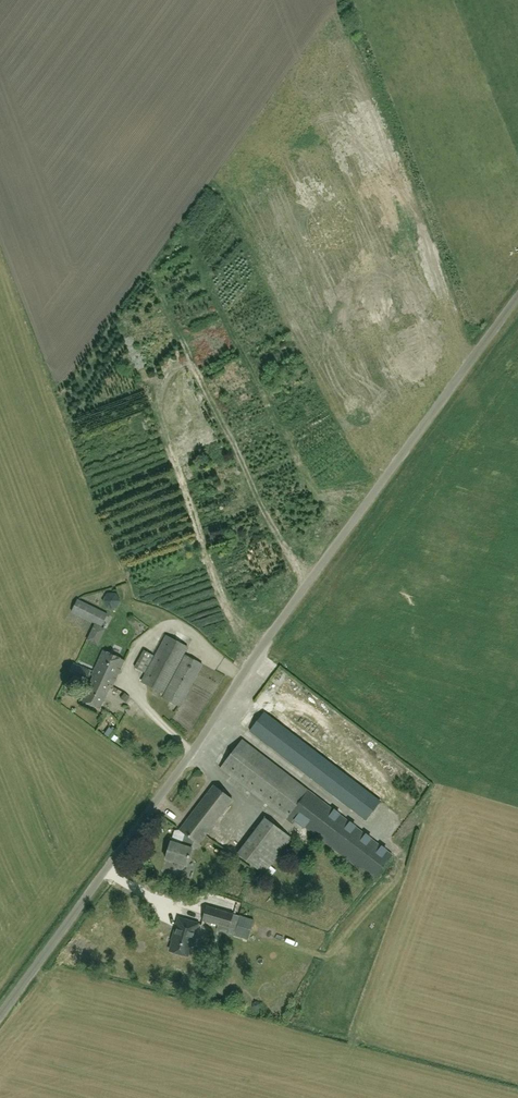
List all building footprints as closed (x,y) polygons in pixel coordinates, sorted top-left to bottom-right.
[(267,606),(279,600),(274,588),(262,593),(267,606)] [(108,614),(78,599),(71,612),(101,626),(108,614)] [(142,682),(162,693),(187,646),(167,635),(142,682)] [(153,655),(144,650),(135,668),(144,673),(153,655)] [(103,677),(104,675),(107,676),(104,682),(111,685),(111,686),(113,687),(125,661),(103,651),(93,673),(103,677)] [(163,698),(179,707),(202,663),(186,655),(163,698)] [(103,677),(93,673),(92,675),(94,676),(83,700),(100,708),(111,686),(111,685),(104,682),(107,676),(104,675),(103,677)] [(264,712),(250,730),(366,820),(381,801),(264,712)] [(221,768),(292,823),(295,819),(301,824),(373,880),(391,856),(242,741),(221,768)] [(165,859),(175,862),(174,865),(176,868),(181,870),(184,868),(185,865),(187,865),(192,848),(194,840),(198,844),(232,800),(213,785),(179,829),(185,833),(181,845),(170,841),(165,859)] [(374,824),(386,834),(396,823),(385,812),(374,824)] [(237,853),(264,874),(292,838),(265,817),(237,853)] [(239,916),(207,906),(203,921),(218,925),(217,930),(234,935),(239,916)] [(179,918),(174,935),(169,951),(188,956),(191,944),(192,944),(198,924),(179,918)]
